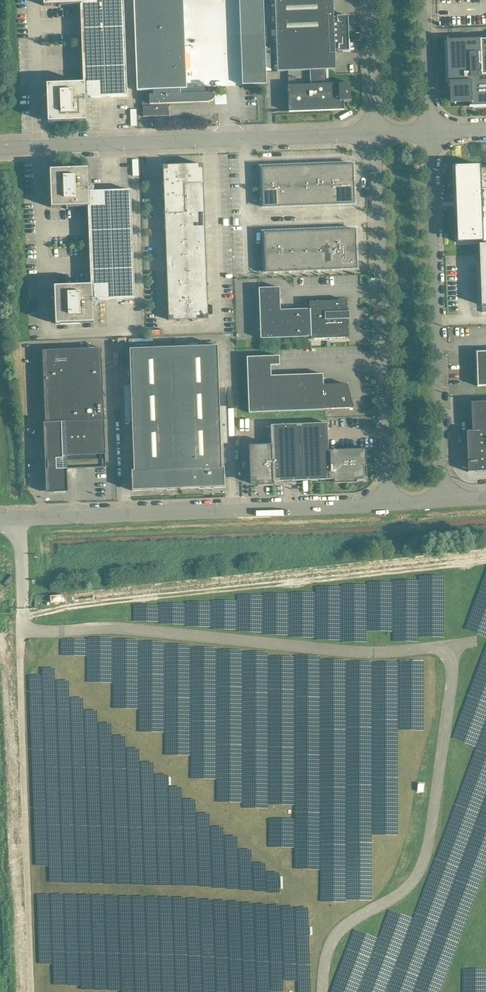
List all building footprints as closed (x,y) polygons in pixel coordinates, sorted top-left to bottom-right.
[(47,86),(48,122),(74,121),(74,122),(86,121),(85,98),(127,96),(124,0),(44,0),(44,5),(43,5),(43,6),(59,5),(59,7),(59,5),(80,5),(83,83),(62,84),(62,82),(61,82),(62,84),(46,85),(46,86),(47,86)] [(184,0),(133,0),(137,91),(153,90),(153,95),(149,95),(143,95),(142,95),(143,117),(167,116),(169,116),(168,106),(167,106),(167,104),(206,102),(207,102),(208,102),(209,102),(210,102),(211,102),(211,101),(212,101),(213,101),(213,100),(214,100),(214,99),(214,98),(214,97),(214,96),(214,95),(213,95),(213,94),(212,94),(211,94),(210,94),(209,93),(208,93),(207,93),(206,93),(206,88),(187,89),(184,0)] [(267,84),(264,0),(239,0),(242,85),(267,84)] [(333,0),(309,0),(275,1),(277,72),(312,71),(326,70),(336,70),(335,51),(338,51),(338,52),(349,51),(348,16),(337,16),(337,17),(334,17),(333,0)] [(481,40),(481,39),(450,40),(448,40),(448,38),(447,38),(449,87),(450,87),(449,85),(454,85),(455,101),(471,101),(472,106),(469,106),(469,107),(485,106),(485,40),(481,40)] [(351,84),(339,84),(327,85),(326,78),(328,78),(328,72),(326,72),(326,70),(312,71),(313,85),(295,86),(295,77),(288,78),(289,111),(275,112),(289,112),(333,110),(333,111),(344,110),(344,101),(351,101),(351,84)] [(328,165),(320,166),(321,185),(335,185),(334,165),(334,164),(328,164),(328,165)] [(353,164),(334,165),(335,185),(354,184),(354,181),(355,181),(355,175),(354,175),(353,164)] [(184,184),(183,165),(163,166),(164,185),(184,184)] [(202,165),(183,165),(184,184),(203,184),(202,165)] [(299,166),(291,167),(292,187),(306,186),(305,166),(305,165),(299,166)] [(314,166),(305,166),(306,186),(321,185),(320,166),(319,166),(319,165),(314,165),(314,166)] [(481,169),(480,165),(454,166),(455,192),(459,192),(459,201),(458,201),(458,206),(460,206),(460,209),(456,209),(456,216),(459,216),(459,234),(457,235),(457,243),(460,243),(460,242),(482,241),(482,245),(479,245),(481,306),(485,306),(485,168),(481,169)] [(270,168),(262,168),(262,188),(277,187),(276,167),(276,166),(270,167),(270,168)] [(285,167),(276,167),(277,187),(292,187),(291,167),(290,167),(290,166),(285,166),(285,167)] [(135,298),(131,190),(89,192),(88,169),(76,169),(50,171),(52,207),(51,207),(51,208),(66,207),(66,209),(67,209),(67,207),(88,207),(91,285),(70,286),(70,284),(69,284),(69,286),(54,287),(54,288),(55,288),(56,324),(82,323),(82,324),(93,323),(93,300),(135,298)] [(184,199),(184,184),(164,185),(164,194),(163,194),(163,200),(164,200),(184,199)] [(204,198),(203,184),(184,184),(184,199),(204,198)] [(354,184),(335,185),(336,205),(355,204),(354,193),(355,193),(355,188),(354,188),(354,184)] [(321,205),(321,185),(306,186),(307,206),(321,205)] [(336,205),(335,185),(321,185),(321,205),(336,205)] [(307,206),(306,186),(292,187),(292,206),(307,206)] [(278,207),(277,187),(262,188),(263,207),(278,207)] [(292,206),(292,187),(277,187),(278,207),(292,206)] [(204,213),(204,198),(184,199),(185,213),(204,213)] [(185,213),(184,199),(164,200),(164,208),(163,208),(163,214),(185,213)] [(185,228),(185,213),(163,214),(165,214),(165,223),(164,223),(164,229),(185,228)] [(205,227),(204,213),(185,213),(185,228),(205,227)] [(205,242),(205,227),(185,228),(186,242),(205,242)] [(186,242),(185,228),(164,229),(165,229),(166,243),(186,242)] [(338,250),(337,230),(322,231),(323,251),(338,250)] [(356,230),(337,230),(338,250),(356,250),(356,246),(357,246),(357,240),(356,240),(356,230)] [(308,251),(308,231),(293,232),(294,252),(308,251)] [(323,251),(322,231),(308,231),(308,251),(323,251)] [(279,252),(279,232),(264,233),(265,253),(279,252)] [(294,252),(293,232),(279,232),(279,252),(294,252)] [(186,257),(186,242),(166,243),(166,258),(186,257)] [(206,256),(205,242),(186,242),(186,257),(206,256)] [(338,250),(323,251),(324,270),(332,270),(332,271),(338,271),(338,270),(338,250)] [(356,250),(338,250),(338,270),(357,269),(357,259),(358,259),(357,253),(356,253),(356,250)] [(308,251),(294,252),(295,272),(303,271),(303,272),(309,272),(309,271),(308,251)] [(323,251),(308,251),(309,271),(317,271),(317,272),(323,272),(323,270),(324,270),(323,251)] [(279,252),(265,253),(266,273),(274,272),(274,274),(280,273),(280,272),(279,252)] [(294,252),(279,252),(280,272),(288,272),(288,273),(294,273),(294,272),(295,272),(294,252)] [(206,271),(206,256),(186,257),(187,272),(206,271)] [(187,272),(186,257),(166,258),(167,272),(187,272)] [(207,285),(206,271),(187,272),(187,286),(207,285)] [(187,286),(187,272),(167,272),(167,287),(187,286)] [(207,300),(207,285),(187,286),(188,301),(207,300)] [(188,301),(187,286),(167,287),(168,301),(188,301)] [(311,339),(348,338),(347,320),(350,320),(349,312),(347,312),(347,301),(310,302),(310,309),(280,311),(280,288),(259,289),(261,339),(311,337),(311,339)] [(208,319),(207,300),(188,301),(189,320),(192,320),(192,321),(198,321),(198,319),(208,319)] [(189,320),(188,301),(168,301),(169,320),(179,320),(179,321),(185,321),(185,320),(189,320)] [(240,339),(232,338),(231,350),(240,350),(240,339)] [(224,468),(222,468),(218,346),(129,349),(134,471),(131,471),(132,491),(225,488),(224,468)] [(102,348),(43,351),(46,423),(44,423),(45,459),(46,493),(68,492),(68,470),(106,468),(104,417),(102,348)] [(476,352),(478,387),(485,386),(485,352),(476,352)] [(324,409),(353,408),(347,384),(323,385),(323,374),(271,376),(271,366),(280,365),(279,356),(247,357),(249,413),(324,410),(324,409)] [(471,403),(472,431),(466,431),(467,457),(471,457),(471,461),(470,461),(470,463),(471,463),(471,469),(477,469),(477,472),(485,472),(485,402),(471,403)] [(271,445),(273,482),(301,481),(311,480),(329,480),(328,450),(327,423),(308,424),(299,424),(271,425),(271,445)] [(273,482),(271,445),(249,446),(250,483),(257,483),(258,486),(273,486),(273,482)] [(328,450),(329,480),(334,480),(334,484),(357,483),(357,480),(364,479),(364,466),(367,466),(366,449),(328,450)]
